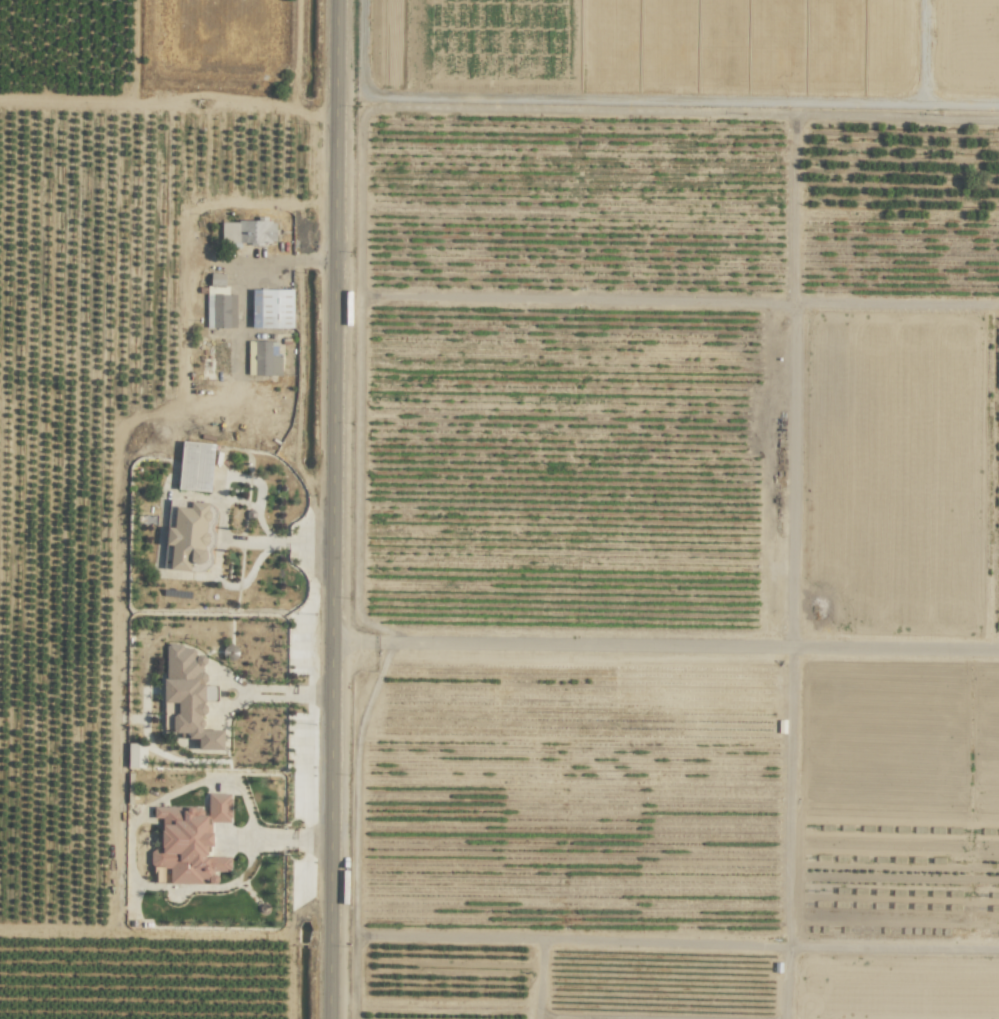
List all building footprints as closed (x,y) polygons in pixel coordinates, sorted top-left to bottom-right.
[(221,221),(221,247),(240,248),(240,243),(275,244),(275,221),(221,221)] [(235,294),(226,295),(225,273),(207,273),(208,328),(236,328),(235,294)] [(292,289),(251,290),(252,328),(293,328),(292,289)] [(281,355),(277,355),(277,341),(248,341),(247,375),(280,376),(281,355)] [(209,492),(214,444),(182,441),(178,489),(209,492)] [(170,569),(189,570),(189,562),(204,563),(208,503),(190,501),(189,507),(175,507),(173,528),(166,527),(165,544),(171,545),(170,569)] [(163,702),(175,703),(174,732),(188,733),(188,738),(198,739),(198,749),(222,750),(222,730),(203,729),(204,699),(215,699),(216,684),(204,684),(206,647),(166,646),(163,702)] [(145,768),(146,743),(128,743),(127,767),(145,768)] [(150,866),(170,867),(170,883),(217,884),(217,872),(230,872),(231,857),(206,856),(206,847),(211,847),(211,822),(231,822),(231,793),(208,793),(208,816),(193,815),(193,807),(154,806),(153,817),(161,818),(160,849),(150,848),(150,866)]
